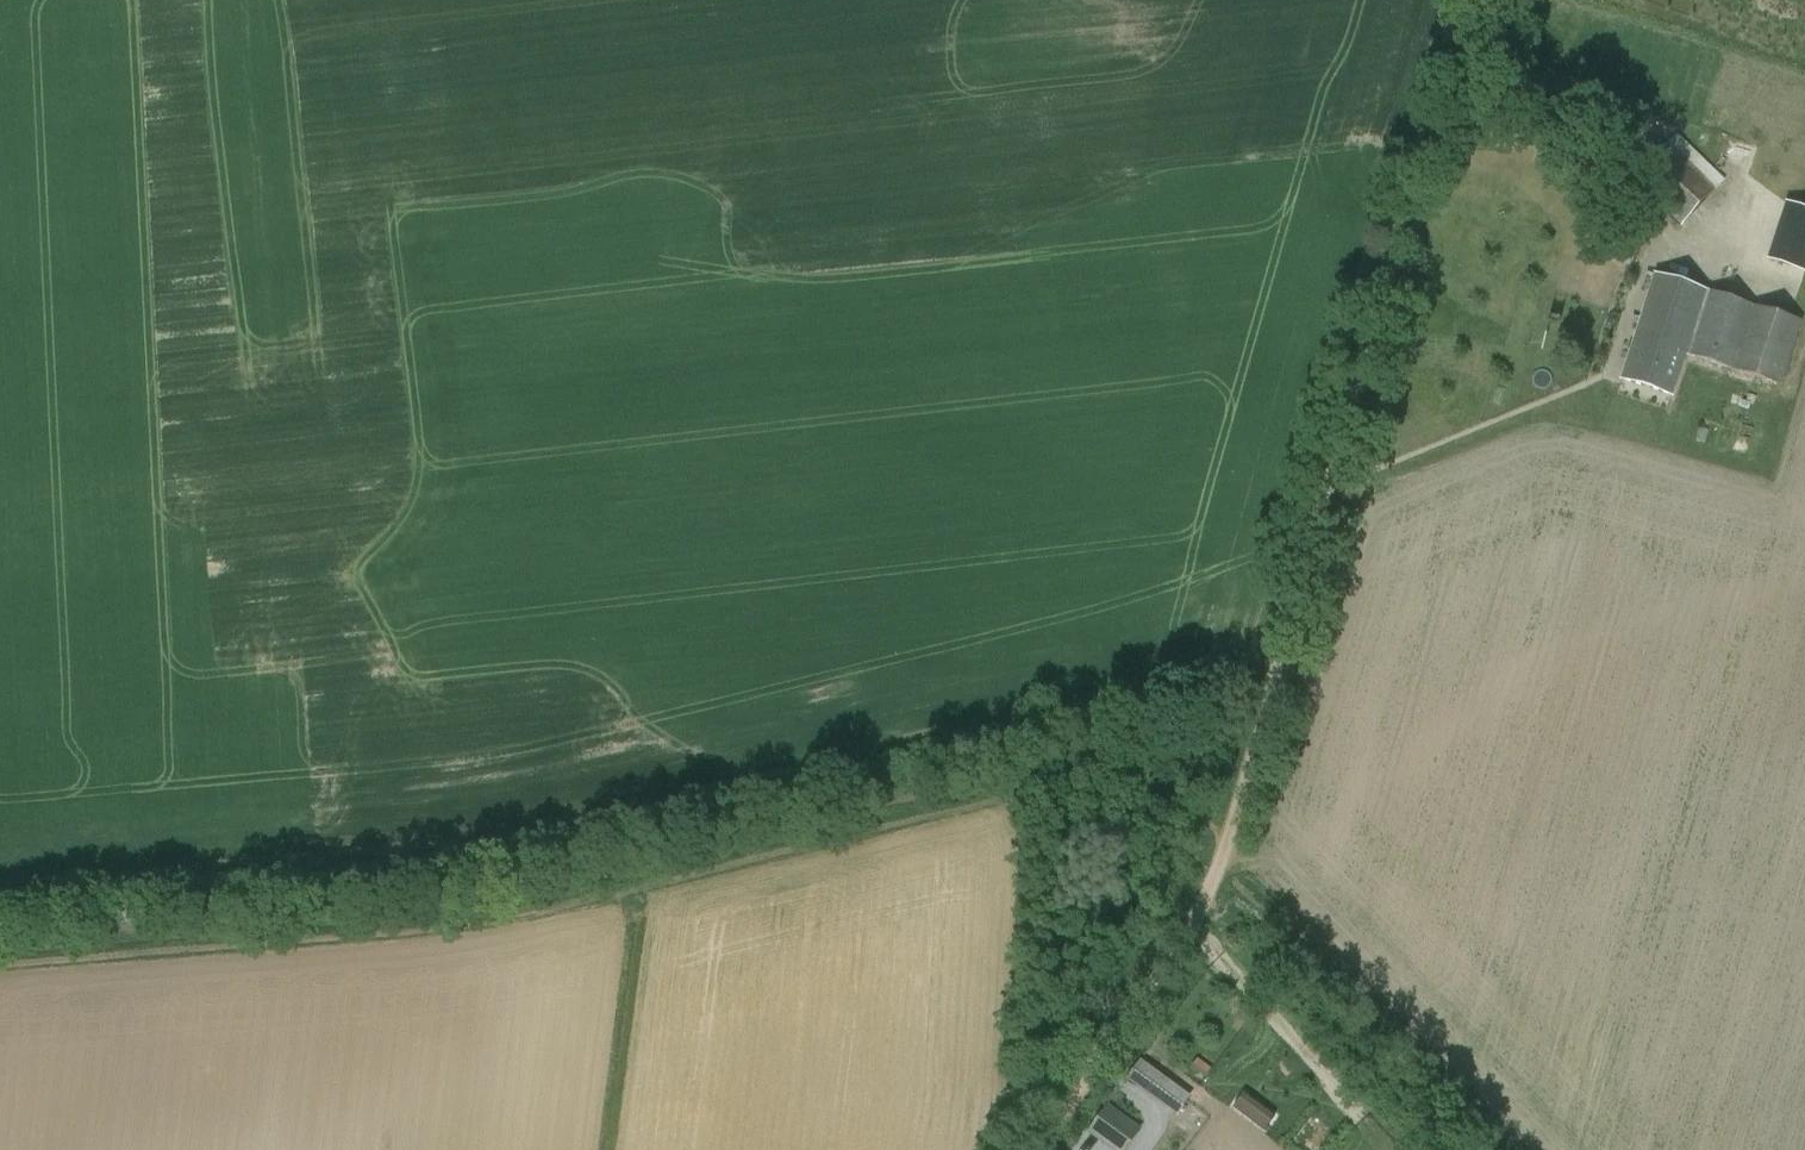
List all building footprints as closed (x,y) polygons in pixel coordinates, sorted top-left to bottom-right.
[(1681,226),(1725,180),(1677,135),(1633,181),(1681,226)] [(1780,385),(1801,322),(1655,276),(1622,380),(1673,396),(1686,355),(1780,385)] [(1138,1065),(1128,1079),(1178,1115),(1188,1102),(1138,1065)] [(1243,1095),(1234,1107),(1265,1130),(1274,1118),(1243,1095)] [(1142,1130),(1108,1105),(1087,1133),(1110,1149),(1127,1149),(1142,1130)]
